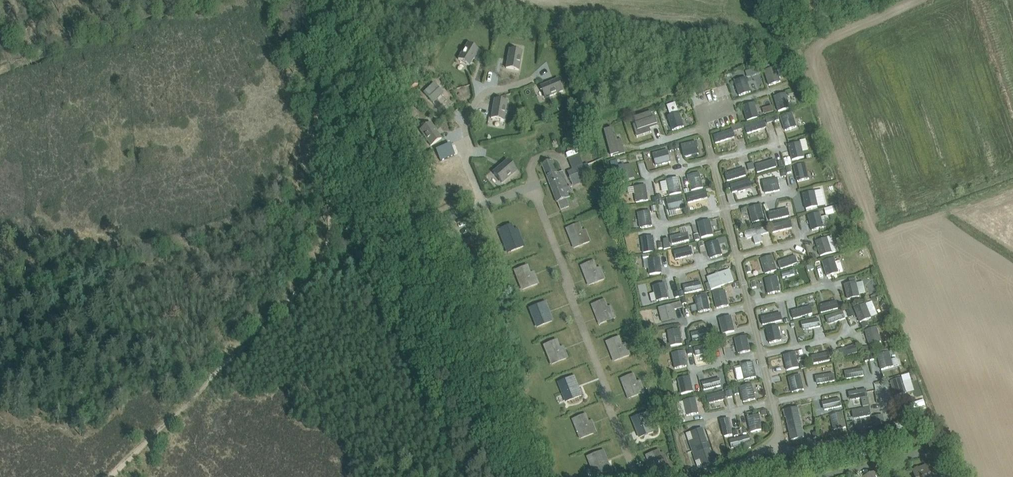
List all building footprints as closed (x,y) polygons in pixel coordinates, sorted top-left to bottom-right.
[(468,44),(458,59),(469,66),(479,50),(468,44)] [(522,52),(509,50),(506,68),(519,70),(522,52)] [(781,82),(776,67),(764,70),(769,86),(781,82)] [(411,88),(418,85),(413,73),(406,76),(411,88)] [(751,92),(746,78),(734,81),(739,96),(751,92)] [(559,80),(542,86),(547,99),(564,92),(559,80)] [(424,96),(433,105),(446,91),(437,82),(424,96)] [(790,108),(786,93),(773,97),(777,112),(790,108)] [(662,103),(666,115),(679,111),(675,99),(662,103)] [(494,100),(491,118),(504,120),(507,102),(494,100)] [(759,118),(755,103),(743,106),(747,121),(759,118)] [(651,112),(635,117),(637,124),(639,130),(657,124),(655,118),(653,119),(651,112)] [(667,116),(672,131),(684,128),(680,113),(667,116)] [(792,113),(781,117),(785,131),(797,127),(792,113)] [(744,128),(747,138),(768,132),(765,122),(744,128)] [(431,146),(441,139),(431,123),(420,131),(431,146)] [(613,129),(605,131),(611,156),(619,154),(616,142),(613,129)] [(714,135),(714,137),(716,144),(736,138),(733,129),(714,135)] [(440,161),(459,153),(466,150),(462,139),(436,150),(440,161)] [(682,145),(684,157),(699,154),(696,142),(682,145)] [(789,146),(792,160),(804,157),(800,143),(789,146)] [(653,154),(656,166),(671,162),(668,151),(653,154)] [(568,159),(573,170),(568,172),(574,187),(594,179),(588,164),(584,165),(579,154),(568,159)] [(774,160),(759,165),(756,166),(758,174),(762,173),(777,169),(774,160)] [(508,161),(493,173),(502,183),(516,171),(508,161)] [(573,197),(566,181),(563,172),(558,174),(553,162),(543,166),(557,203),(558,203),(561,210),(570,206),(567,200),(573,197)] [(618,162),(611,163),(615,183),(627,180),(624,166),(619,167),(618,162)] [(794,167),(797,182),(809,179),(806,165),(794,167)] [(745,169),(725,174),(727,183),(747,177),(745,169)] [(692,191),(703,188),(700,174),(688,176),(692,191)] [(670,196),(682,193),(679,178),(667,181),(670,196)] [(763,182),(765,194),(780,191),(777,179),(763,182)] [(732,193),(752,187),(750,180),(730,185),(732,193)] [(634,188),(636,202),(648,200),(646,186),(634,188)] [(706,191),(686,196),(688,203),(708,198),(706,191)] [(802,194),(806,210),(818,207),(815,192),(802,194)] [(670,212),(684,208),(681,197),(667,200),(670,212)] [(749,209),(753,223),(764,220),(761,206),(749,209)] [(790,217),(788,209),(770,213),(772,221),(790,217)] [(638,213),(640,228),(652,226),(650,211),(638,213)] [(808,216),(812,230),(824,227),(820,213),(808,216)] [(793,229),(792,221),(773,225),(774,232),(793,229)] [(698,225),(701,235),(696,236),(697,241),(714,237),(710,222),(698,225)] [(581,224),(577,226),(568,229),(575,248),(591,241),(587,230),(583,231),(581,224)] [(499,230),(503,239),(505,245),(508,244),(511,251),(523,246),(520,238),(516,239),(511,225),(499,230)] [(747,239),(753,237),(755,245),(763,243),(761,235),(767,233),(765,227),(746,233),(747,239)] [(672,245),(690,241),(688,233),(671,237),(672,245)] [(655,252),(653,237),(641,238),(643,253),(655,252)] [(816,242),(820,256),(832,253),(827,238),(816,242)] [(707,244),(711,259),(722,255),(718,241),(707,244)] [(691,248),(674,252),(676,260),(693,256),(691,248)] [(777,271),(773,256),(761,260),(765,274),(777,271)] [(796,256),(778,262),(781,270),(798,264),(796,256)] [(648,260),(650,275),(662,273),(660,258),(648,260)] [(822,262),(827,277),(839,274),(835,258),(822,262)] [(598,269),(595,262),(582,267),(589,285),(606,279),(601,267),(598,269)] [(522,289),(537,284),(534,276),(531,277),(527,267),(515,271),(522,289)] [(708,278),(712,289),(733,282),(729,271),(708,278)] [(777,277),(765,280),(768,294),(780,292),(777,277)] [(844,285),(848,300),(860,297),(856,282),(844,285)] [(653,286),(657,301),(669,298),(665,283),(653,286)] [(684,294),(703,290),(701,283),(683,286),(684,294)] [(725,291),(714,294),(717,308),(729,306),(725,291)] [(695,298),(698,313),(710,310),(707,296),(695,298)] [(606,301),(602,302),(593,305),(600,324),(616,317),(612,306),(608,307),(606,301)] [(837,301),(820,305),(822,314),(839,310),(837,301)] [(537,327),(552,321),(549,313),(545,314),(541,304),(530,308),(537,327)] [(860,323),(871,318),(866,304),(854,309),(860,323)] [(672,305),(659,309),(662,323),(676,319),(672,305)] [(811,305),(791,311),(793,319),(806,316),(809,315),(813,314),(811,305)] [(826,317),(829,324),(846,318),(843,311),(826,317)] [(781,313),(761,317),(763,325),(782,320),(781,313)] [(723,334),(735,331),(731,317),(720,320),(723,334)] [(819,319),(802,322),(803,330),(821,326),(819,319)] [(781,341),(778,326),(766,328),(769,343),(781,341)] [(877,328),(865,331),(870,346),(881,342),(877,328)] [(709,329),(691,333),(693,341),(711,337),(709,329)] [(670,346),(682,344),(680,330),(668,332),(670,346)] [(735,339),(738,354),(750,351),(747,336),(735,339)] [(620,338),(617,339),(607,343),(614,361),(631,355),(626,343),(623,344),(620,338)] [(552,364),(566,358),(563,350),(560,351),(556,341),(544,346),(552,364)] [(696,356),(713,352),(711,345),(695,349),(696,356)] [(839,351),(841,359),(844,358),(858,354),(856,346),(845,349),(839,351)] [(687,366),(684,352),(672,354),(675,369),(687,366)] [(881,370),(893,367),(889,352),(877,356),(881,370)] [(799,368),(795,353),(784,356),(787,370),(799,368)] [(812,356),(814,364),(831,361),(829,353),(812,356)] [(741,366),(745,380),(756,377),(753,363),(741,366)] [(846,372),(847,379),(864,376),(863,369),(846,372)] [(817,384),(835,381),(833,373),(815,376),(817,384)] [(635,375),(631,376),(622,380),(629,398),(645,392),(641,380),(637,382),(635,375)] [(801,375),(789,378),(792,393),(804,390),(801,375)] [(678,380),(681,394),(693,392),(690,377),(678,380)] [(566,401),(581,395),(578,387),(575,389),(571,378),(559,383),(566,401)] [(720,378),(702,382),(704,390),(721,385),(720,378)] [(902,379),(891,383),(896,398),(907,395),(902,379)] [(752,385),(740,388),(744,402),(755,399),(752,385)] [(866,389),(849,392),(850,400),(868,397),(866,389)] [(724,392),(707,396),(709,403),(726,399),(724,392)] [(824,401),(842,397),(841,392),(823,396),(824,401)] [(684,401),(687,416),(699,413),(695,399),(684,401)] [(840,399),(822,403),(824,410),(841,406),(840,399)] [(805,438),(801,424),(798,407),(783,410),(785,418),(786,418),(791,441),(805,438)] [(854,421),(871,418),(870,410),(852,413),(854,421)] [(842,413),(831,416),(834,430),(846,428),(842,413)] [(645,414),(642,415),(633,419),(640,437),(656,430),(652,419),(648,420),(645,414)] [(585,415),(574,420),(581,438),(596,432),(593,425),(589,426),(585,415)] [(748,418),(751,432),(763,430),(759,415),(748,418)] [(733,435),(729,418),(720,421),(724,437),(733,435)] [(900,439),(896,425),(884,429),(889,443),(900,439)] [(707,443),(703,428),(691,432),(696,447),(707,443)] [(732,448),(744,445),(745,450),(752,449),(751,443),(749,436),(730,441),(732,448)] [(858,446),(860,454),(878,449),(875,441),(858,446)] [(709,448),(697,453),(703,467),(715,462),(709,448)] [(830,462),(848,457),(846,448),(828,454),(830,462)] [(659,452),(647,456),(654,474),(669,469),(666,461),(663,462),(659,452)] [(604,463),(600,453),(588,457),(596,476),(610,470),(607,462),(604,463)] [(800,461),(801,468),(818,465),(817,457),(800,461)] [(926,466),(913,471),(915,476),(930,476),(926,466)]
